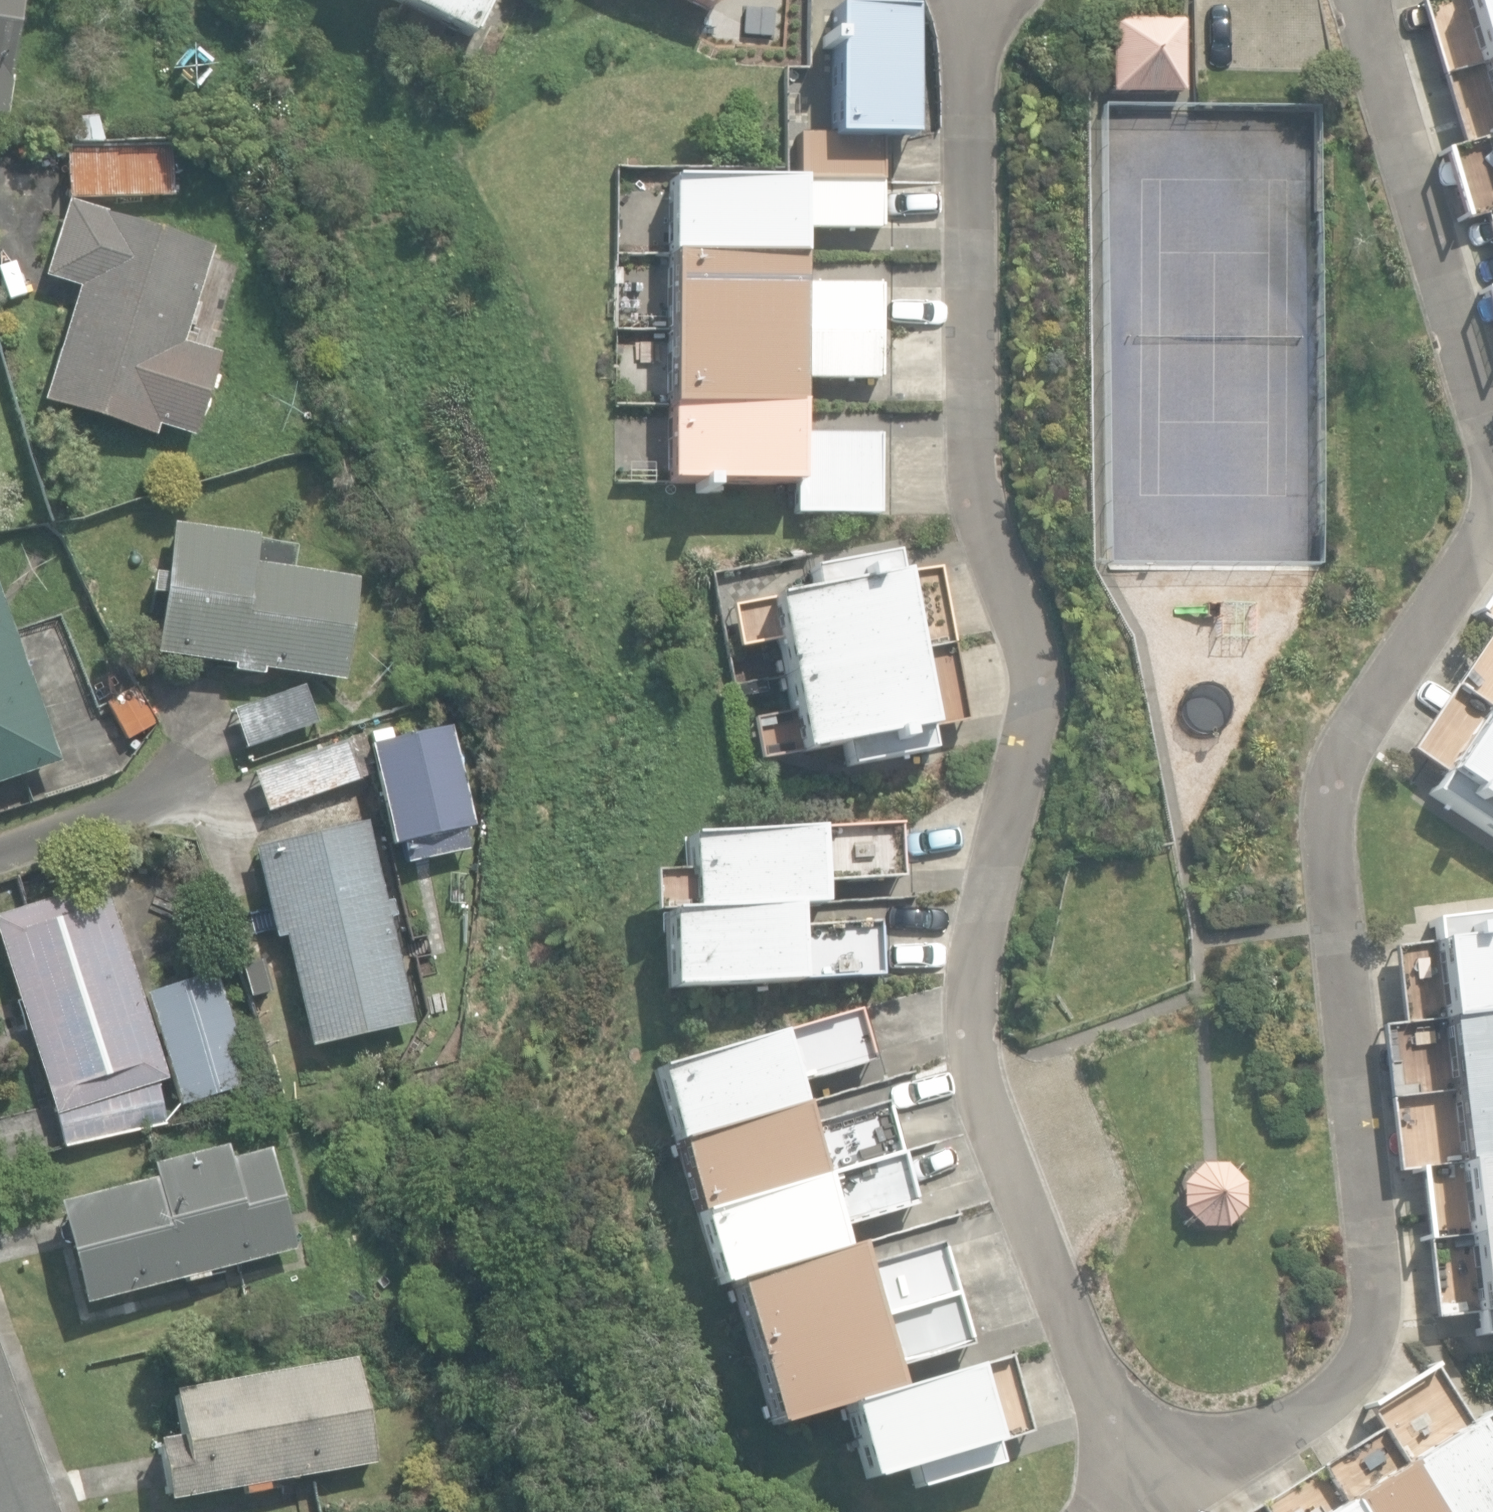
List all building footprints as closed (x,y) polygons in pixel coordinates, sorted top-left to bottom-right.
[(20,0),(0,0),(0,118),(3,118),(20,0)] [(469,38),(488,0),(391,0),(469,38)] [(716,0),(687,0),(710,12),(716,0)] [(1415,3),(1436,76),(1492,60),(1492,0),(1425,0),(1415,3)] [(879,138),(912,138),(912,10),(831,10),(831,138),(879,138)] [(1109,94),(1181,94),(1181,21),(1108,22),(1109,94)] [(1492,136),(1492,60),(1436,76),(1458,146),(1492,136)] [(83,122),(88,145),(104,142),(98,118),(83,122)] [(1492,213),(1492,136),(1458,146),(1437,152),(1458,223),(1479,217),(1492,213)] [(879,230),(879,138),(831,138),(797,138),(797,168),(650,168),(649,257),(796,258),(796,230),(879,230)] [(66,148),(68,201),(172,196),(170,144),(66,148)] [(43,402),(155,438),(158,426),(193,437),(218,357),(181,345),(212,248),(69,203),(45,278),(78,288),(43,402)] [(1479,217),(1492,266),(1492,213),(1479,217)] [(877,379),(878,285),(796,285),(796,258),(649,257),(649,406),(665,406),(795,407),(795,378),(877,379)] [(1478,291),(1492,342),(1492,287),(1478,291)] [(877,515),(877,435),(795,435),(795,407),(665,406),(665,484),(792,484),(792,515),(877,515)] [(260,671),(343,684),(359,579),(253,563),(257,538),(174,526),(154,655),(233,667),(232,671),(260,675),(260,671)] [(898,576),(893,554),(807,572),(811,590),(727,607),(736,651),(776,643),(784,680),(951,646),(936,568),(898,576)] [(57,763),(0,599),(0,782),(57,763)] [(1490,627),(1451,687),(1492,715),(1492,629),(1490,627)] [(931,753),(927,731),(966,724),(951,646),(784,680),(791,713),(749,721),(757,763),(839,747),(843,770),(931,753)] [(232,711),(245,749),(315,724),(302,687),(232,711)] [(1451,687),(1409,750),(1442,772),(1428,793),(1492,836),(1492,715),(1451,687)] [(107,704),(128,741),(155,725),(134,688),(107,704)] [(467,850),(463,829),(473,827),(449,727),(366,746),(390,846),(399,844),(404,865),(467,850)] [(253,773),(266,811),(357,780),(344,742),(253,773)] [(283,938),(308,1047),(414,1023),(389,917),(396,915),(394,901),(385,903),(367,822),(253,848),(274,940),(283,938)] [(793,909),(821,907),(820,884),(900,880),(897,826),(687,838),(689,872),(647,874),(649,917),(663,916),(793,909)] [(65,1148),(164,1118),(154,1084),(161,1082),(163,1081),(104,884),(0,915),(0,938),(53,1115),(55,1114),(65,1148)] [(794,928),(793,909),(663,916),(667,992),(880,979),(877,923),(794,928)] [(1427,921),(1429,945),(1389,949),(1398,1024),(1492,1013),(1492,914),(1427,921)] [(252,1082),(215,971),(142,996),(179,1106),(252,1082)] [(674,1142),(800,1105),(794,1084),(870,1062),(855,1011),(652,1070),(674,1142)] [(1492,1088),(1492,1013),(1398,1024),(1378,1026),(1386,1100),(1492,1088)] [(1492,1161),(1492,1088),(1386,1100),(1394,1172),(1414,1169),(1492,1161)] [(899,1155),(883,1102),(806,1124),(800,1105),(674,1142),(695,1214),(899,1155)] [(54,1204),(81,1305),(293,1249),(267,1150),(230,1159),(226,1144),(149,1165),(153,1177),(54,1204)] [(728,1281),(838,1249),(832,1228),(913,1205),(899,1155),(695,1214),(715,1285),(728,1281)] [(1492,1235),(1492,1161),(1414,1169),(1422,1243),(1492,1235)] [(1205,1229),(1226,1227),(1241,1213),(1245,1192),(1237,1173),(1218,1163),(1198,1166),(1182,1179),(1178,1200),(1187,1219),(1205,1229)] [(1422,1243),(1431,1320),(1473,1315),(1475,1336),(1492,1335),(1492,1235),(1422,1243)] [(952,1294),(938,1243),(858,1266),(852,1245),(838,1249),(728,1281),(749,1353),(952,1294)] [(840,1405),(896,1390),(890,1368),(968,1346),(952,1294),(749,1353),(771,1426),(840,1405)] [(156,1440),(167,1500),(374,1462),(354,1358),(170,1392),(178,1436),(156,1440)] [(1430,1368),(1362,1410),(1375,1430),(1425,1511),(1492,1511),(1492,1427),(1484,1413),(1465,1425),(1430,1368)] [(912,1491),(993,1467),(965,1370),(896,1390),(840,1405),(863,1482),(906,1469),(912,1491)] [(1375,1430),(1315,1467),(1343,1511),(1425,1511),(1375,1430)] [(1315,1467),(1254,1507),(1257,1511),(1343,1511),(1315,1467)]
